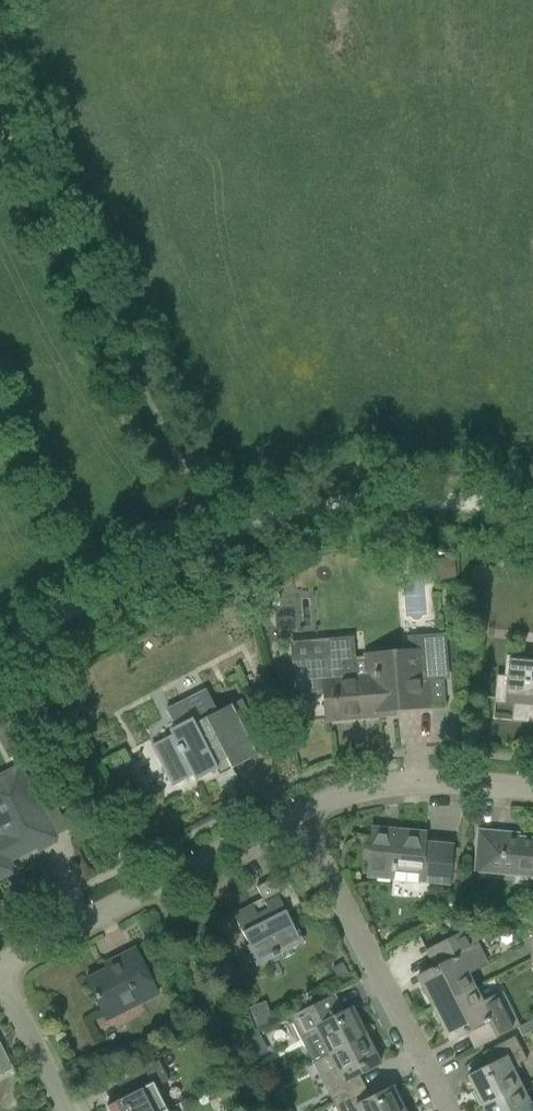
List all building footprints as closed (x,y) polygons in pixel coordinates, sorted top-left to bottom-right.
[(453,557),(432,558),(434,578),(454,576),(453,557)] [(329,660),(293,663),(296,694),(323,691),(324,701),(326,721),(335,720),(379,716),(379,712),(428,707),(426,679),(446,677),(442,636),(408,639),(409,652),(365,656),(365,660),(354,661),(354,658),(351,658),(350,641),(327,643),(329,660)] [(509,660),(507,679),(500,679),(498,699),(517,701),(516,718),(532,719),(532,662),(509,660)] [(173,732),(152,743),(163,766),(173,785),(194,775),(196,779),(229,763),(231,768),(256,755),(247,735),(230,703),(216,710),(205,690),(185,701),(167,709),(176,726),(171,728),(173,732)] [(9,721),(0,726),(0,744),(8,759),(25,751),(9,721)] [(12,871),(7,861),(16,857),(19,855),(27,851),(54,837),(66,832),(68,830),(50,793),(35,800),(18,767),(0,777),(0,877),(12,871)] [(391,878),(418,881),(448,884),(451,847),(424,844),(425,833),(396,831),(396,833),(374,831),(373,844),(370,844),(367,876),(391,878)] [(476,854),(474,871),(529,876),(530,871),(532,871),(532,841),(507,838),(507,835),(477,832),(476,854)] [(250,945),(258,962),(272,956),(272,957),(278,955),(277,952),(298,942),(294,932),(295,932),(285,911),(300,904),(285,873),(257,887),(263,899),(220,920),(221,922),(233,916),(248,946),(250,945)] [(417,977),(433,1010),(475,989),(467,973),(487,964),(470,931),(427,952),(435,968),(417,977)] [(86,979),(107,1020),(110,1018),(107,1013),(137,997),(140,1003),(158,994),(135,948),(115,959),(117,963),(86,979)] [(342,963),(331,969),(338,982),(349,976),(342,963)] [(475,989),(433,1010),(450,1042),(468,1033),(476,1049),(518,1028),(501,994),(483,1004),(475,989)] [(326,1000),(290,1018),(292,1021),(294,1025),(313,1063),(367,1036),(366,1033),(368,1032),(362,1020),(360,1022),(353,1009),(354,1009),(354,1007),(344,1012),(337,998),(335,995),(326,1000)] [(525,1024),(529,1032),(530,1032),(532,1030),(532,1020),(528,1022),(526,1023),(525,1024)] [(259,1035),(244,1043),(253,1059),(268,1052),(259,1035)] [(313,1063),(333,1103),(358,1090),(352,1078),(382,1063),(381,1062),(381,1063),(374,1050),(376,1049),(370,1037),(368,1038),(367,1036),(313,1063)] [(495,1064),(469,1078),(476,1092),(474,1093),(481,1106),(482,1105),(483,1106),(521,1087),(515,1075),(514,1072),(513,1071),(520,1068),(518,1064),(526,1060),(514,1037),(507,1040),(488,1050),(495,1064)] [(14,1069),(0,1041),(0,1076),(14,1069)] [(107,1106),(109,1110),(166,1110),(167,1110),(156,1088),(169,1081),(158,1061),(144,1068),(125,1078),(133,1093),(107,1106)] [(337,1110),(407,1110),(401,1100),(399,1101),(393,1088),(394,1088),(393,1087),(364,1102),(358,1090),(333,1103),(337,1110)] [(483,1110),(532,1110),(532,1102),(530,1104),(521,1087),(483,1106),(485,1110),(483,1110)]
